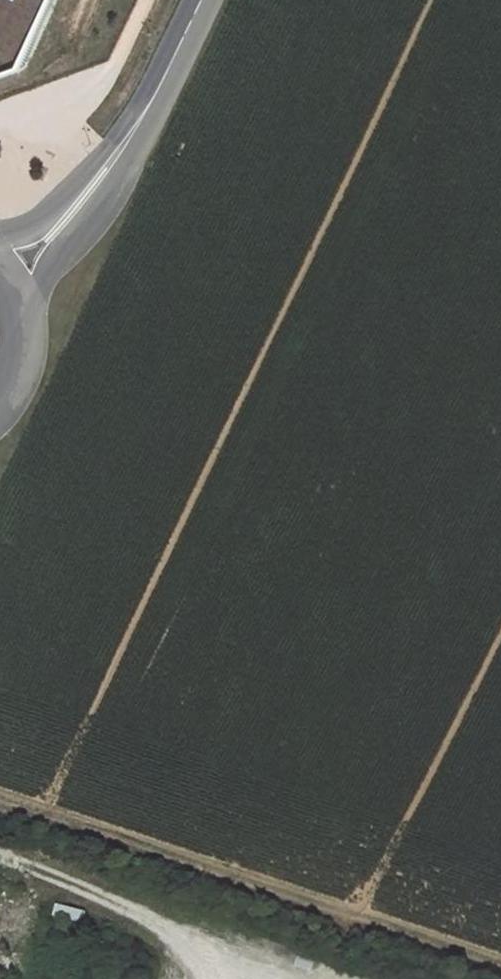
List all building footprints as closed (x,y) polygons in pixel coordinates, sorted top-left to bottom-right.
[(17,71),(48,0),(0,0),(0,77),(17,71)]
